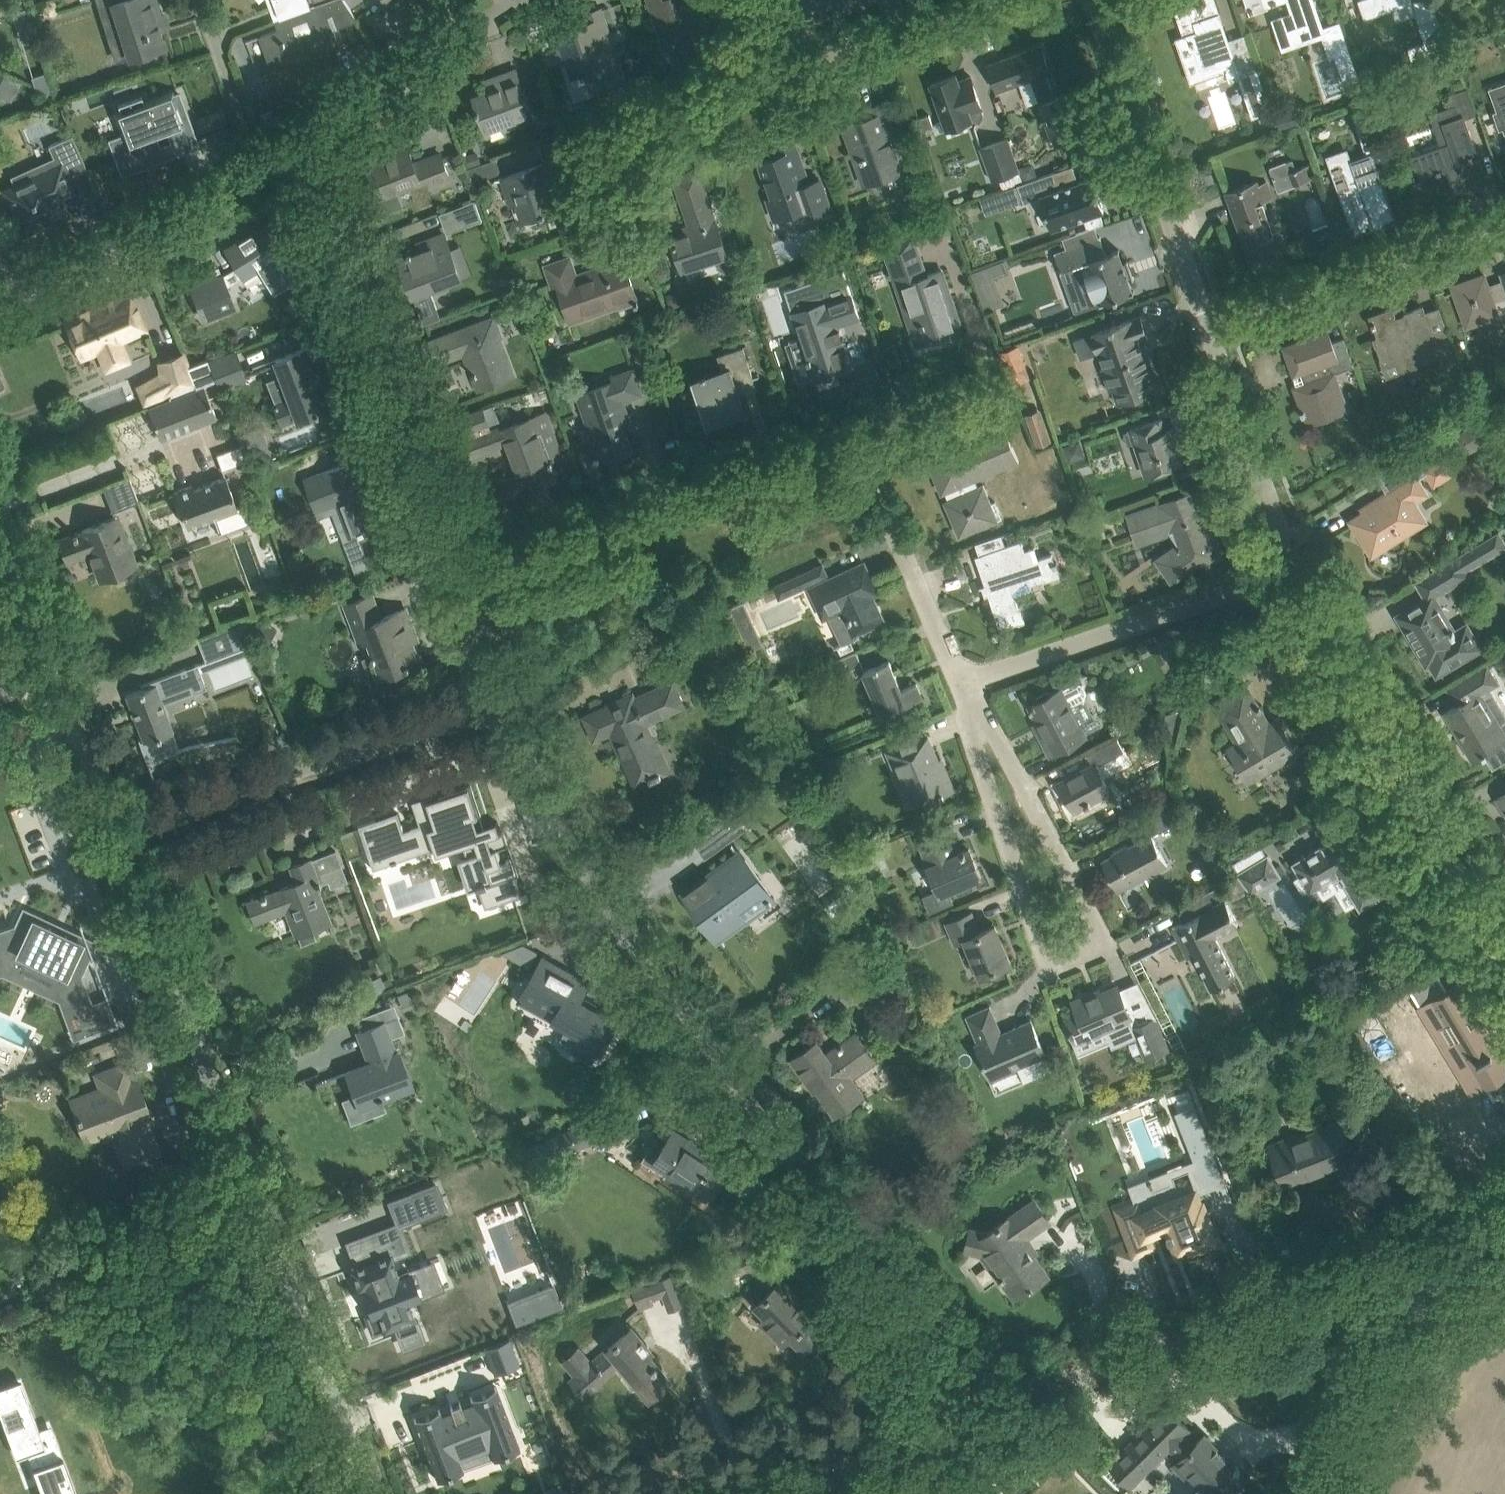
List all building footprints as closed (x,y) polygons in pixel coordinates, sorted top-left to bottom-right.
[(112,2),(99,6),(107,31),(120,27),(129,58),(164,47),(149,0),(119,0),(112,2)] [(276,5),(258,11),(259,13),(285,4),(289,14),(324,1),(327,0),(274,0),(276,5)] [(337,26),(358,18),(346,0),(327,0),(324,1),(329,16),(333,14),(337,26)] [(659,29),(669,26),(676,44),(670,46),(676,63),(695,56),(694,52),(713,46),(697,0),(649,0),(659,29)] [(806,21),(831,12),(832,14),(835,13),(834,11),(867,0),(799,0),(806,21)] [(1193,46),(1202,73),(1236,61),(1229,39),(1227,40),(1213,0),(1178,0),(1173,2),(1185,37),(1189,36),(1191,40),(1189,41),(1191,46),(1193,46)] [(1253,10),(1281,0),(1249,0),(1253,10)] [(1292,13),(1273,19),(1284,50),(1324,36),(1331,57),(1337,55),(1346,83),(1360,79),(1340,22),(1322,29),(1312,0),(1288,0),(1292,13)] [(1364,16),(1412,0),(1359,0),(1364,16)] [(1426,41),(1408,48),(1412,58),(1430,52),(1449,46),(1433,0),(1418,0),(1420,4),(1414,6),(1426,41)] [(324,1),(289,14),(274,19),(275,20),(278,19),(281,28),(261,34),(261,36),(264,36),(273,62),(296,54),(296,52),(304,49),(305,52),(306,52),(305,49),(337,38),(329,16),(324,1)] [(553,35),(560,54),(563,65),(581,59),(591,89),(624,78),(600,10),(602,10),(601,9),(587,14),(590,23),(553,35)] [(988,64),(995,83),(997,90),(1030,78),(1035,92),(1051,86),(1046,72),(1050,71),(1041,45),(988,64)] [(23,47),(13,57),(17,64),(21,68),(28,69),(32,67),(34,64),(34,59),(32,55),(31,53),(23,47)] [(1358,67),(1362,78),(1379,72),(1375,61),(1358,67)] [(1238,76),(1252,117),(1271,110),(1257,69),(1238,76)] [(1,94),(12,99),(21,80),(0,71),(0,94),(1,94)] [(477,109),(478,113),(479,113),(487,132),(532,115),(516,71),(496,78),(500,90),(492,93),(491,91),(475,97),(479,108),(477,109)] [(44,72),(31,76),(35,87),(46,93),(50,92),(44,72)] [(931,84),(937,102),(947,129),(973,119),(979,122),(984,113),(970,76),(966,77),(965,78),(965,79),(965,80),(966,82),(959,84),(956,75),(931,84)] [(650,82),(638,86),(642,98),(654,94),(650,82)] [(1490,88),(1497,110),(1493,111),(1499,128),(1503,127),(1504,131),(1504,82),(1490,88)] [(1051,86),(1035,92),(1038,100),(1036,101),(1049,135),(1050,134),(1054,145),(1068,140),(1064,128),(1074,124),(1064,94),(1055,97),(1051,86)] [(1451,144),(1412,157),(1419,178),(1426,197),(1465,183),(1466,187),(1486,180),(1479,161),(1464,117),(1475,112),(1466,87),(1448,93),(1453,107),(1432,114),(1435,122),(1443,120),(1451,144)] [(109,140),(115,155),(122,174),(153,162),(150,155),(187,141),(182,126),(189,123),(178,93),(145,105),(141,96),(118,105),(128,133),(109,140)] [(844,126),(851,145),(853,153),(860,151),(871,182),(905,170),(889,122),(882,103),(869,108),(872,116),(844,126)] [(1347,147),(1324,155),(1353,235),(1375,228),(1374,226),(1395,218),(1379,174),(1393,169),(1369,104),(1350,111),(1365,153),(1351,158),(1347,147)] [(1293,107),(1274,113),(1276,117),(1279,129),(1298,123),(1293,107)] [(259,114),(265,132),(279,127),(273,110),(259,114)] [(1270,113),(1255,117),(1260,129),(1274,125),(1270,113)] [(933,125),(929,114),(918,118),(922,129),(933,125)] [(18,185),(6,191),(22,227),(59,211),(51,193),(67,185),(64,178),(77,173),(86,168),(71,135),(48,145),(58,167),(43,174),(39,167),(15,178),(18,185)] [(760,162),(767,181),(780,217),(804,208),(810,225),(836,216),(822,176),(802,184),(794,164),(800,162),(797,155),(791,136),(775,142),(780,155),(760,162)] [(1007,137),(980,146),(991,180),(999,177),(1003,188),(1017,184),(1023,182),(1018,166),(1007,137)] [(477,150),(464,155),(468,167),(481,162),(477,150)] [(387,155),(368,162),(372,173),(370,174),(371,177),(373,176),(383,201),(385,200),(387,205),(400,201),(397,191),(432,178),(436,188),(451,182),(440,154),(414,164),(409,151),(389,159),(387,155)] [(481,162),(468,167),(467,168),(471,182),(500,172),(496,158),(481,163),(481,162)] [(1049,159),(1036,163),(1040,176),(1054,171),(1049,159)] [(1032,161),(1018,166),(1023,182),(1037,177),(1032,161)] [(1294,161),(1270,169),(1277,189),(1315,176),(1310,163),(1296,168),(1294,161)] [(547,162),(528,169),(508,175),(523,219),(541,213),(542,215),(546,214),(545,212),(555,208),(549,191),(548,192),(545,184),(553,181),(547,162)] [(672,238),(678,257),(684,272),(727,257),(698,169),(680,176),(679,173),(674,175),(674,176),(673,176),(679,194),(681,193),(694,230),(672,238)] [(1023,182),(1017,184),(1017,185),(1023,201),(1023,202),(1039,196),(1051,229),(1083,217),(1087,228),(1103,223),(1099,212),(1104,210),(1096,189),(1092,191),(1088,179),(1063,188),(1057,170),(1054,171),(1040,176),(1037,177),(1023,182)] [(1226,191),(1253,267),(1283,257),(1264,201),(1271,198),(1265,181),(1258,184),(1256,181),(1226,191)] [(1017,185),(1009,187),(1015,204),(1023,201),(1017,185)] [(475,200),(460,206),(467,225),(482,219),(475,200)] [(223,276),(190,288),(202,321),(234,309),(226,287),(255,269),(269,291),(289,280),(275,256),(280,253),(263,226),(226,249),(237,267),(223,276)] [(413,294),(432,287),(469,273),(462,254),(454,257),(445,234),(425,242),(427,248),(411,254),(411,252),(407,254),(408,256),(400,259),(413,294)] [(1055,252),(1054,252),(1061,271),(1062,270),(1061,269),(1070,266),(1084,309),(1134,292),(1133,290),(1132,291),(1128,279),(1132,277),(1133,278),(1134,278),(1127,260),(1126,260),(1127,261),(1122,263),(1118,251),(1119,250),(1119,249),(1106,254),(1100,236),(1098,236),(1099,238),(1056,253),(1055,252)] [(570,257),(551,263),(545,265),(553,288),(560,285),(572,322),(620,305),(618,300),(635,294),(626,266),(595,276),(594,271),(577,277),(570,257)] [(891,268),(900,294),(907,313),(918,309),(922,322),(920,323),(921,327),(924,326),(928,340),(961,329),(941,271),(925,276),(919,258),(891,268)] [(982,268),(971,272),(977,288),(984,308),(1003,301),(993,275),(1008,269),(1005,259),(982,268)] [(842,271),(783,290),(812,379),(847,368),(838,340),(840,339),(837,328),(834,329),(831,318),(853,311),(856,318),(857,318),(842,271)] [(1458,305),(1466,327),(1499,316),(1498,313),(1504,311),(1504,273),(1503,274),(1504,279),(1488,285),(1487,282),(1485,283),(1482,275),(1452,286),(1458,305)] [(680,304),(675,291),(666,294),(670,308),(680,304)] [(63,321),(71,339),(80,359),(95,353),(103,372),(130,361),(122,341),(146,331),(130,293),(63,321)] [(1371,323),(1373,328),(1373,330),(1375,329),(1378,340),(1375,341),(1377,347),(1376,348),(1383,367),(1401,361),(1404,370),(1439,358),(1443,370),(1459,364),(1446,327),(1432,332),(1422,306),(1395,316),(1392,308),(1388,310),(1387,309),(1381,311),(1382,312),(1371,316),(1372,322),(1371,323)] [(1141,315),(1090,333),(1097,353),(1100,352),(1104,366),(1102,367),(1110,391),(1113,390),(1118,404),(1156,390),(1152,377),(1154,376),(1146,351),(1143,352),(1138,339),(1148,336),(1141,315)] [(492,318),(449,334),(431,341),(439,362),(465,352),(473,372),(472,373),(473,377),(475,376),(479,388),(514,374),(492,318)] [(661,322),(648,327),(653,340),(666,335),(661,322)] [(1307,424),(1326,417),(1348,409),(1335,373),(1354,366),(1344,337),(1331,342),(1327,330),(1283,346),(1294,375),(1297,374),(1300,384),(1293,386),(1302,410),(1300,410),(1302,415),(1303,414),(1307,424)] [(275,359),(288,395),(270,402),(279,424),(297,417),(297,418),(313,412),(314,413),(316,412),(316,411),(332,405),(328,393),(330,393),(328,389),(326,389),(318,367),(324,365),(316,343),(275,359)] [(631,349),(636,362),(648,358),(643,345),(631,349)] [(694,381),(697,391),(704,410),(713,407),(717,421),(744,412),(735,384),(753,378),(743,348),(725,354),(730,369),(694,381)] [(1018,348),(1003,353),(1012,380),(1027,374),(1018,348)] [(187,366),(182,352),(157,362),(162,396),(166,394),(168,398),(212,380),(204,360),(187,366)] [(216,383),(242,373),(234,353),(208,363),(216,383)] [(599,457),(594,458),(595,462),(631,450),(621,419),(627,417),(621,400),(641,394),(633,369),(613,376),(615,381),(579,393),(596,441),(602,439),(607,456),(600,459),(599,457)] [(214,419),(202,387),(146,408),(158,440),(214,419)] [(457,416),(464,433),(490,423),(484,406),(457,416)] [(504,426),(487,433),(468,439),(474,455),(507,441),(525,489),(555,478),(550,466),(553,465),(552,460),(549,461),(547,456),(560,451),(546,412),(504,428),(504,426)] [(1161,418),(1142,424),(1128,429),(1133,443),(1139,441),(1150,474),(1184,462),(1173,428),(1165,431),(1161,418)] [(963,534),(981,527),(998,519),(983,484),(971,490),(968,482),(1019,461),(1004,426),(927,458),(940,489),(945,492),(946,491),(949,498),(948,499),(946,504),(950,514),(955,516),(953,522),(957,532),(963,534)] [(1457,433),(1464,445),(1475,439),(1468,426),(1457,433)] [(1079,440),(1063,445),(1069,461),(1085,456),(1079,440)] [(241,445),(216,454),(222,469),(247,460),(241,445)] [(1373,506),(1363,512),(1350,520),(1370,551),(1382,543),(1383,544),(1424,519),(1413,501),(1426,493),(1416,479),(1446,461),(1438,449),(1423,459),(1420,453),(1380,478),(1388,492),(1371,502),(1373,506)] [(359,458),(341,465),(307,479),(319,511),(336,505),(348,536),(360,531),(361,533),(365,531),(364,529),(380,523),(364,482),(368,481),(359,458)] [(187,525),(206,518),(215,515),(222,532),(251,521),(244,503),(237,506),(225,475),(193,487),(191,484),(174,490),(187,525)] [(112,512),(138,501),(128,477),(102,487),(112,512)] [(1128,516),(1132,525),(1138,544),(1140,543),(1137,535),(1153,529),(1153,531),(1165,526),(1178,546),(1167,554),(1180,572),(1170,579),(1170,580),(1201,559),(1205,565),(1219,555),(1210,529),(1204,531),(1201,525),(1203,524),(1200,515),(1182,521),(1174,499),(1128,516)] [(1123,515),(1120,506),(1108,510),(1111,519),(1123,515)] [(115,573),(135,565),(116,516),(81,530),(81,531),(58,540),(66,561),(89,552),(97,570),(112,565),(115,573)] [(1483,555),(1504,543),(1504,540),(1499,530),(1476,543),(1483,555)] [(1001,534),(975,543),(979,554),(975,556),(985,585),(990,583),(993,593),(988,595),(1000,629),(1023,621),(1032,617),(1029,605),(1019,608),(1014,594),(1028,589),(1030,585),(1058,575),(1056,567),(1057,566),(1056,562),(1054,562),(1051,554),(1038,558),(1034,547),(1025,550),(1021,540),(1021,539),(1016,541),(1004,545),(1001,534)] [(1433,596),(1471,574),(1459,553),(1413,582),(1424,600),(1399,615),(1426,662),(1429,660),(1437,672),(1479,647),(1464,622),(1452,629),(1433,596)] [(782,583),(773,587),(778,598),(787,594),(808,584),(818,606),(823,617),(828,614),(840,640),(842,644),(837,646),(841,654),(855,648),(851,640),(859,637),(857,632),(865,628),(883,620),(875,602),(872,603),(863,584),(872,580),(864,562),(829,578),(823,564),(782,583)] [(383,675),(419,661),(406,627),(412,625),(405,608),(380,617),(371,594),(346,604),(361,642),(370,639),(375,654),(371,655),(373,659),(377,657),(383,675)] [(257,618),(248,633),(258,639),(267,624),(257,618)] [(205,661),(197,664),(199,670),(252,651),(249,643),(241,646),(237,634),(244,632),(240,621),(196,637),(205,661)] [(834,676),(862,664),(856,651),(829,663),(834,676)] [(889,660),(871,668),(863,671),(882,715),(922,698),(916,683),(901,689),(889,660)] [(1457,683),(1449,688),(1458,704),(1447,710),(1465,739),(1465,741),(1465,743),(1466,745),(1467,747),(1468,750),(1470,752),(1473,754),(1474,754),(1476,757),(1482,753),(1483,755),(1486,753),(1493,765),(1504,758),(1504,736),(1480,693),(1498,682),(1487,663),(1456,682),(1457,683)] [(126,694),(135,719),(143,740),(140,741),(139,739),(138,739),(152,777),(153,777),(148,762),(180,750),(160,697),(189,686),(192,693),(206,688),(199,670),(197,664),(143,684),(144,688),(126,694)] [(1076,681),(1061,689),(1029,705),(1044,733),(1040,735),(1050,753),(1100,727),(1085,698),(1087,691),(1082,683),(1076,682),(1076,681)] [(656,741),(647,720),(681,704),(671,682),(614,708),(607,706),(584,716),(594,738),(617,728),(629,753),(623,756),(635,784),(650,778),(651,780),(671,770),(658,740),(656,741)] [(1245,685),(1214,702),(1237,741),(1228,746),(1248,780),(1296,752),(1284,731),(1275,736),(1259,709),(1261,708),(1259,704),(1257,706),(1245,685)] [(1173,741),(1177,738),(1182,708),(1165,712),(1173,741)] [(1118,738),(1088,753),(1093,763),(1095,762),(1103,776),(1127,754),(1125,751),(1122,746),(1142,735),(1138,727),(1118,738)] [(926,734),(907,742),(887,751),(899,778),(908,774),(920,803),(940,794),(941,795),(944,793),(944,792),(953,788),(945,769),(942,771),(926,734)] [(1093,763),(1077,772),(1059,781),(1074,810),(1110,790),(1095,762),(1093,763)] [(398,811),(357,825),(365,850),(405,837),(410,851),(434,843),(435,847),(435,848),(462,839),(464,844),(468,855),(458,858),(459,862),(461,861),(470,888),(477,886),(478,887),(479,887),(485,907),(523,895),(510,858),(506,860),(495,864),(493,858),(498,856),(495,847),(490,848),(486,837),(499,833),(495,821),(476,827),(473,817),(479,815),(469,782),(463,784),(464,787),(416,803),(416,805),(420,803),(426,821),(419,824),(411,826),(411,827),(404,830),(398,811)] [(1496,798),(1504,813),(1504,793),(1496,798)] [(1172,809),(1153,819),(1159,831),(1180,820),(1176,813),(1185,809),(1179,797),(1169,803),(1172,809)] [(949,824),(930,832),(918,837),(940,888),(923,895),(930,911),(953,902),(948,890),(981,876),(969,848),(968,848),(968,847),(965,849),(960,852),(949,824)] [(1293,863),(1300,874),(1293,879),(1302,893),(1309,889),(1310,890),(1340,871),(1360,905),(1386,889),(1385,888),(1391,885),(1377,861),(1371,865),(1348,828),(1323,844),(1323,845),(1293,863)] [(1152,834),(1119,852),(1101,861),(1116,888),(1130,881),(1131,884),(1169,866),(1152,834)] [(1261,846),(1233,862),(1238,871),(1251,864),(1266,855),(1261,846)] [(296,935),(314,928),(329,922),(316,886),(319,885),(319,884),(327,881),(329,888),(347,881),(335,850),(291,866),(297,881),(289,884),(278,889),(279,890),(270,894),(269,892),(259,896),(260,898),(249,902),(250,904),(248,905),(253,917),(255,917),(256,919),(285,908),(296,935)] [(713,872),(685,892),(696,908),(719,939),(735,927),(744,920),(772,900),(764,890),(738,854),(729,860),(713,872)] [(1252,894),(1264,886),(1251,864),(1238,871),(1252,894)] [(1171,925),(1178,938),(1187,957),(1193,954),(1211,989),(1235,976),(1214,935),(1238,924),(1225,900),(1245,889),(1238,875),(1211,889),(1185,903),(1192,915),(1171,925)] [(0,945),(0,972),(17,965),(54,982),(72,1029),(80,1026),(83,1033),(82,1034),(83,1035),(115,1023),(116,1022),(108,999),(107,997),(106,997),(107,999),(91,1005),(79,974),(94,942),(65,929),(63,934),(49,928),(51,923),(23,909),(8,942),(0,945)] [(971,913),(953,921),(947,923),(956,943),(966,939),(981,974),(1010,962),(994,925),(979,931),(971,913)] [(522,943),(501,951),(528,967),(537,951),(522,943)] [(567,968),(566,971),(540,957),(525,984),(541,993),(532,1010),(552,1021),(552,1022),(579,1037),(571,1051),(590,1062),(615,1017),(614,1017),(613,1019),(579,999),(590,981),(589,980),(588,982),(567,971),(568,969),(567,968)] [(1431,1027),(1445,1050),(1458,1042),(1483,1084),(1504,1071),(1504,1059),(1480,1017),(1459,982),(1448,988),(1431,998),(1444,1019),(1431,1027)] [(1079,1014),(1066,1019),(1074,1038),(1075,1040),(1073,1040),(1079,1053),(1110,1040),(1112,1047),(1137,1036),(1133,1027),(1129,1016),(1130,1016),(1125,1004),(1117,986),(1092,996),(1091,993),(1073,1001),(1079,1014)] [(971,1014),(967,1015),(979,1043),(976,1044),(991,1079),(996,1077),(1016,1068),(1046,1056),(1038,1038),(1031,1020),(1001,1032),(990,1006),(971,1014)] [(1371,1008),(1352,1020),(1385,1075),(1405,1063),(1371,1008)] [(370,1062),(345,1072),(358,1105),(411,1085),(398,1052),(394,1053),(388,1037),(403,1032),(397,1016),(358,1030),(361,1040),(364,1047),(366,1046),(370,1056),(368,1057),(370,1062)] [(1137,1036),(1147,1059),(1169,1050),(1155,1018),(1133,1027),(1137,1036)] [(816,1041),(808,1046),(792,1058),(807,1079),(810,1077),(835,1113),(862,1094),(846,1073),(871,1055),(855,1034),(826,1055),(816,1041)] [(125,1064),(107,1071),(96,1075),(102,1088),(70,1100),(84,1138),(112,1128),(126,1164),(158,1152),(146,1120),(148,1119),(143,1106),(146,1105),(135,1076),(131,1078),(125,1064)] [(622,1112),(572,1131),(578,1147),(628,1128),(622,1112)] [(1272,1151),(1277,1165),(1284,1184),(1332,1165),(1333,1168),(1380,1150),(1368,1121),(1345,1131),(1341,1120),(1299,1137),(1300,1140),(1272,1151)] [(675,1129),(669,1139),(659,1132),(641,1159),(664,1175),(668,1169),(712,1198),(724,1181),(717,1176),(723,1168),(695,1149),(698,1145),(675,1129)] [(1201,1186),(1224,1177),(1214,1152),(1191,1161),(1201,1186)] [(1138,1200),(1116,1208),(1134,1253),(1155,1245),(1150,1231),(1167,1224),(1175,1243),(1191,1238),(1194,1246),(1215,1238),(1195,1188),(1179,1195),(1172,1177),(1156,1183),(1163,1202),(1142,1210),(1138,1200)] [(435,1183),(410,1193),(419,1217),(444,1207),(435,1183)] [(987,1232),(971,1228),(967,1246),(987,1251),(1003,1274),(999,1277),(1001,1280),(1002,1279),(1015,1297),(1048,1274),(1027,1246),(1030,1244),(1025,1237),(1049,1220),(1034,1200),(987,1232)] [(396,1224),(348,1242),(355,1261),(358,1259),(360,1264),(351,1267),(358,1286),(364,1283),(365,1287),(363,1288),(366,1297),(367,1296),(370,1303),(368,1304),(371,1311),(366,1314),(373,1332),(395,1323),(404,1346),(423,1339),(407,1299),(419,1295),(409,1270),(398,1275),(390,1254),(405,1248),(396,1224)] [(747,1253),(739,1256),(744,1269),(753,1266),(757,1278),(770,1291),(756,1304),(767,1315),(761,1321),(782,1343),(791,1334),(804,1347),(831,1321),(818,1308),(815,1311),(783,1278),(780,1281),(769,1270),(766,1261),(770,1259),(765,1246),(747,1253)] [(652,1300),(662,1296),(668,1311),(683,1305),(671,1274),(656,1280),(658,1284),(633,1293),(638,1308),(653,1303),(652,1300)] [(554,1285),(509,1302),(516,1321),(561,1304),(554,1285)] [(577,1375),(572,1380),(584,1393),(621,1362),(650,1397),(670,1380),(648,1354),(652,1351),(632,1328),(609,1348),(591,1364),(579,1349),(565,1361),(577,1375)] [(509,1338),(483,1348),(493,1374),(520,1364),(509,1338)] [(0,1389),(0,1406),(2,1411),(1,1411),(1,1412),(17,1407),(23,1423),(8,1428),(18,1454),(21,1453),(21,1454),(28,1452),(33,1466),(43,1493),(75,1493),(54,1435),(42,1439),(38,1428),(29,1404),(27,1405),(19,1382),(13,1384),(12,1381),(0,1386),(0,1388),(0,1389)] [(415,1417),(413,1418),(436,1480),(438,1479),(438,1477),(447,1473),(447,1474),(451,1473),(451,1472),(460,1468),(461,1470),(463,1469),(458,1457),(488,1445),(492,1458),(495,1457),(494,1455),(503,1452),(504,1454),(508,1452),(507,1450),(517,1447),(517,1449),(520,1448),(496,1386),(494,1387),(494,1389),(485,1392),(485,1391),(481,1393),(481,1394),(472,1397),(471,1395),(469,1396),(470,1400),(461,1404),(460,1401),(458,1402),(452,1405),(451,1404),(449,1405),(450,1408),(441,1411),(440,1408),(437,1408),(438,1410),(429,1414),(428,1413),(425,1414),(425,1415),(416,1419),(415,1417)] [(1127,1479),(1173,1435),(1188,1451),(1175,1464),(1184,1474),(1191,1468),(1217,1493),(1226,1493),(1245,1476),(1239,1471),(1241,1470),(1236,1464),(1234,1466),(1204,1435),(1197,1441),(1182,1426),(1185,1423),(1164,1402),(1106,1457),(1127,1479)] [(921,1488),(930,1493),(941,1493),(944,1490),(928,1478),(921,1488)]
